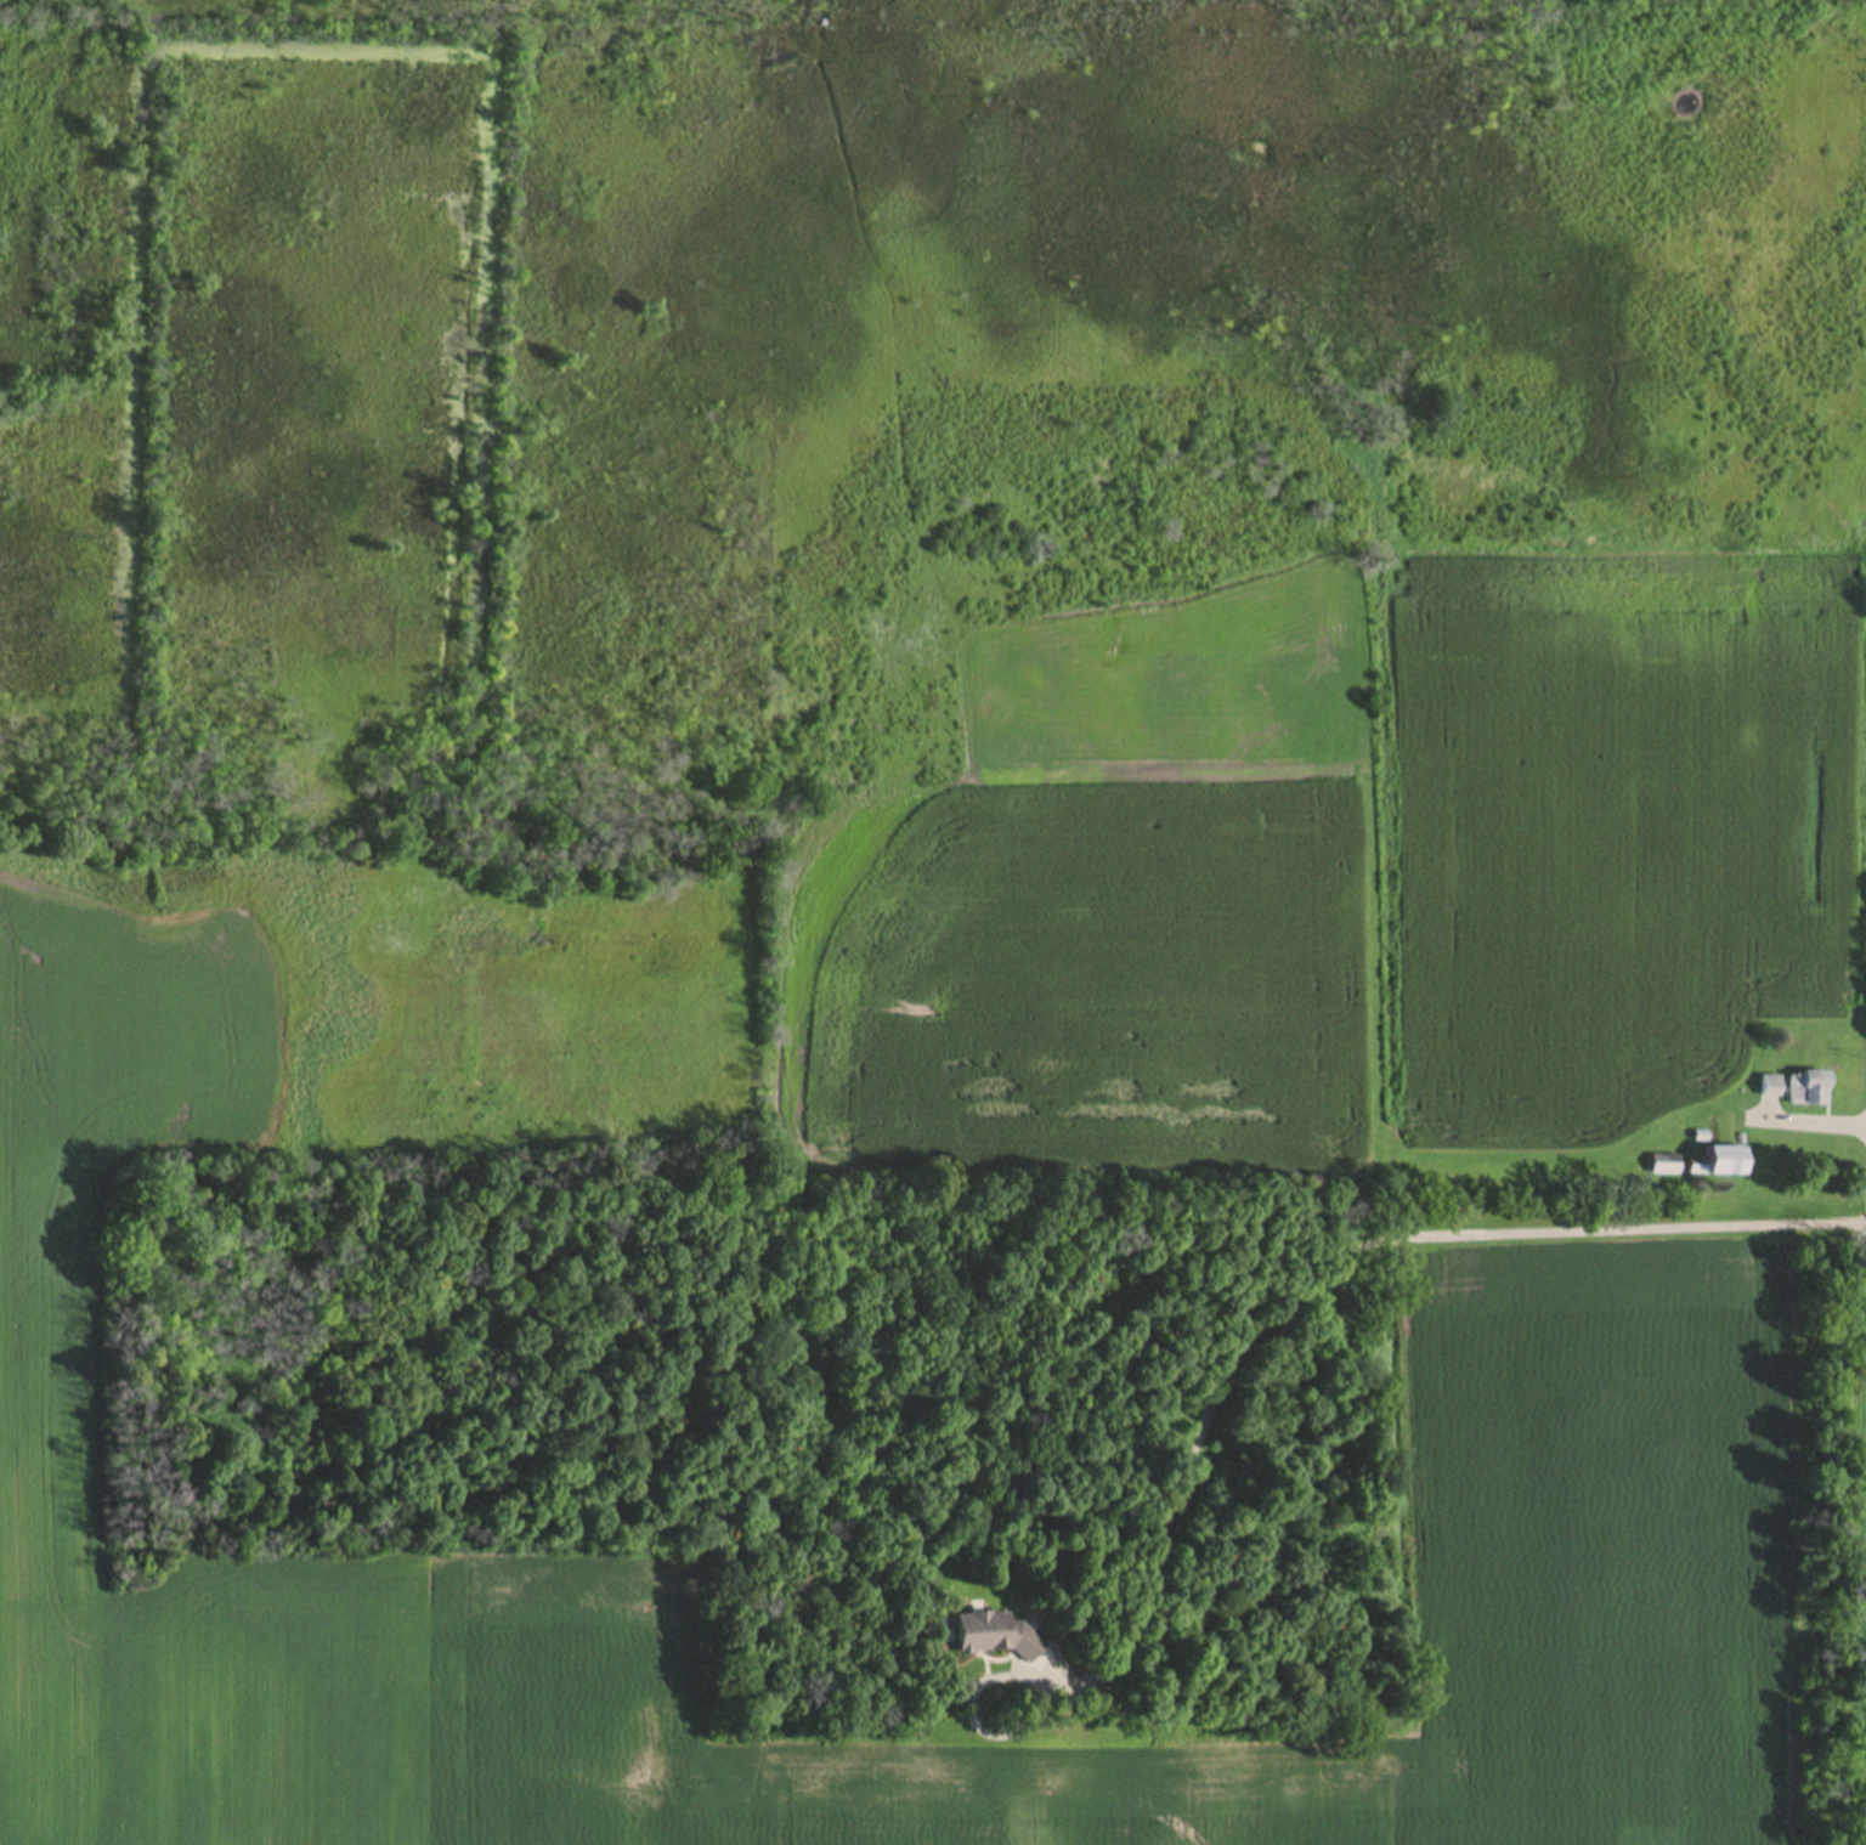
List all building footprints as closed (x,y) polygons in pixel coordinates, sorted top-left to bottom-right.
[(1789,1110),(1828,1110),(1828,1077),(1789,1077),(1789,1110)] [(1762,1101),(1779,1101),(1779,1080),(1762,1080),(1762,1101)] [(1743,1180),(1743,1151),(1707,1151),(1707,1164),(1689,1164),(1689,1180),(1743,1180)] [(1679,1159),(1657,1159),(1657,1178),(1679,1178),(1679,1159)] [(954,1619),(956,1659),(1037,1656),(1036,1631),(1008,1632),(1007,1617),(954,1619)]
